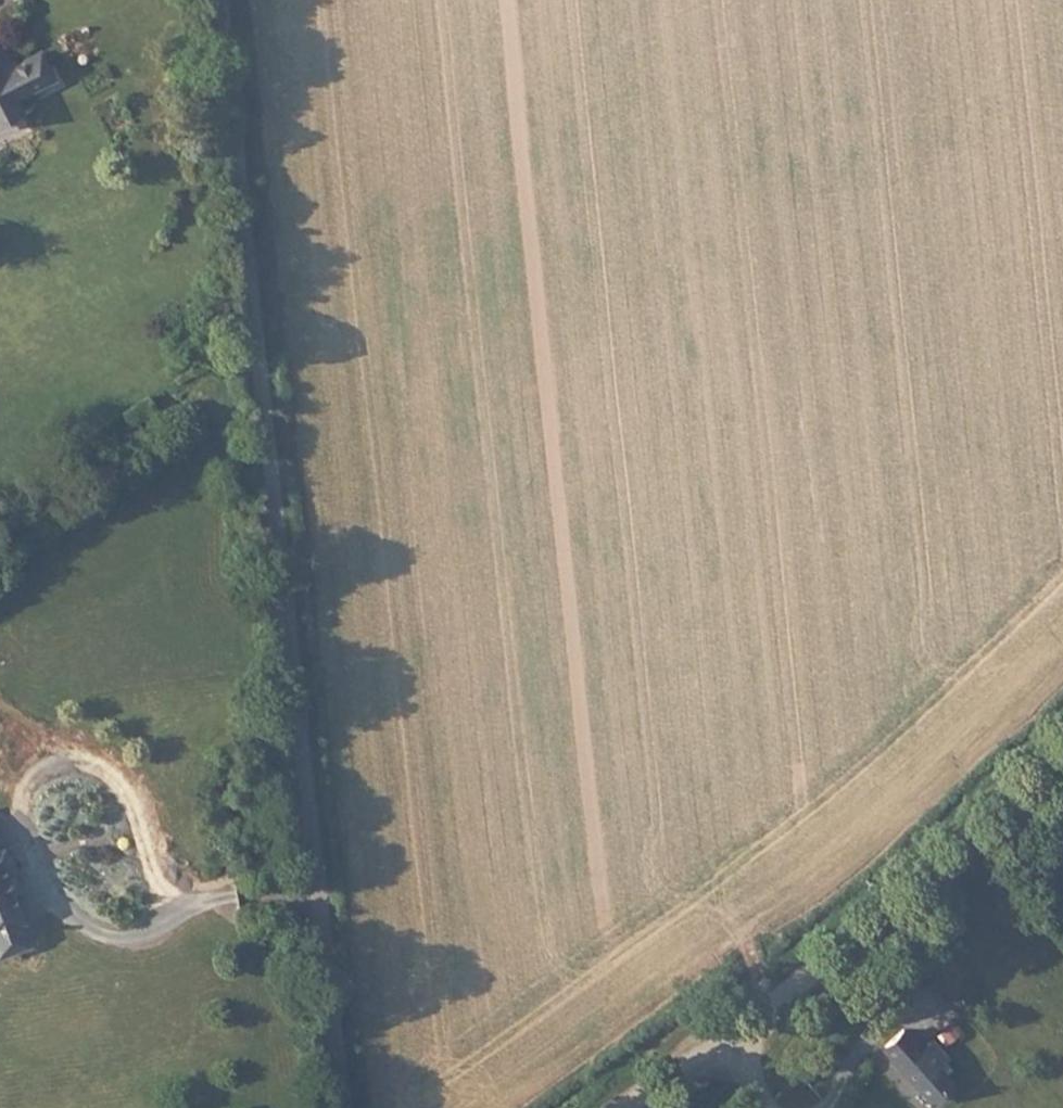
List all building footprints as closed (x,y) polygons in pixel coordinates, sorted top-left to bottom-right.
[(34,73),(21,48),(0,58),(0,90),(34,73)] [(33,944),(25,919),(28,918),(0,838),(0,955),(33,944)] [(918,1002),(924,1012),(941,998),(934,990),(918,1002)] [(925,1024),(910,1008),(901,1016),(884,995),(863,1013),(862,1013),(908,1067),(910,1066),(909,1066),(929,1049),(915,1032),(925,1024)]
